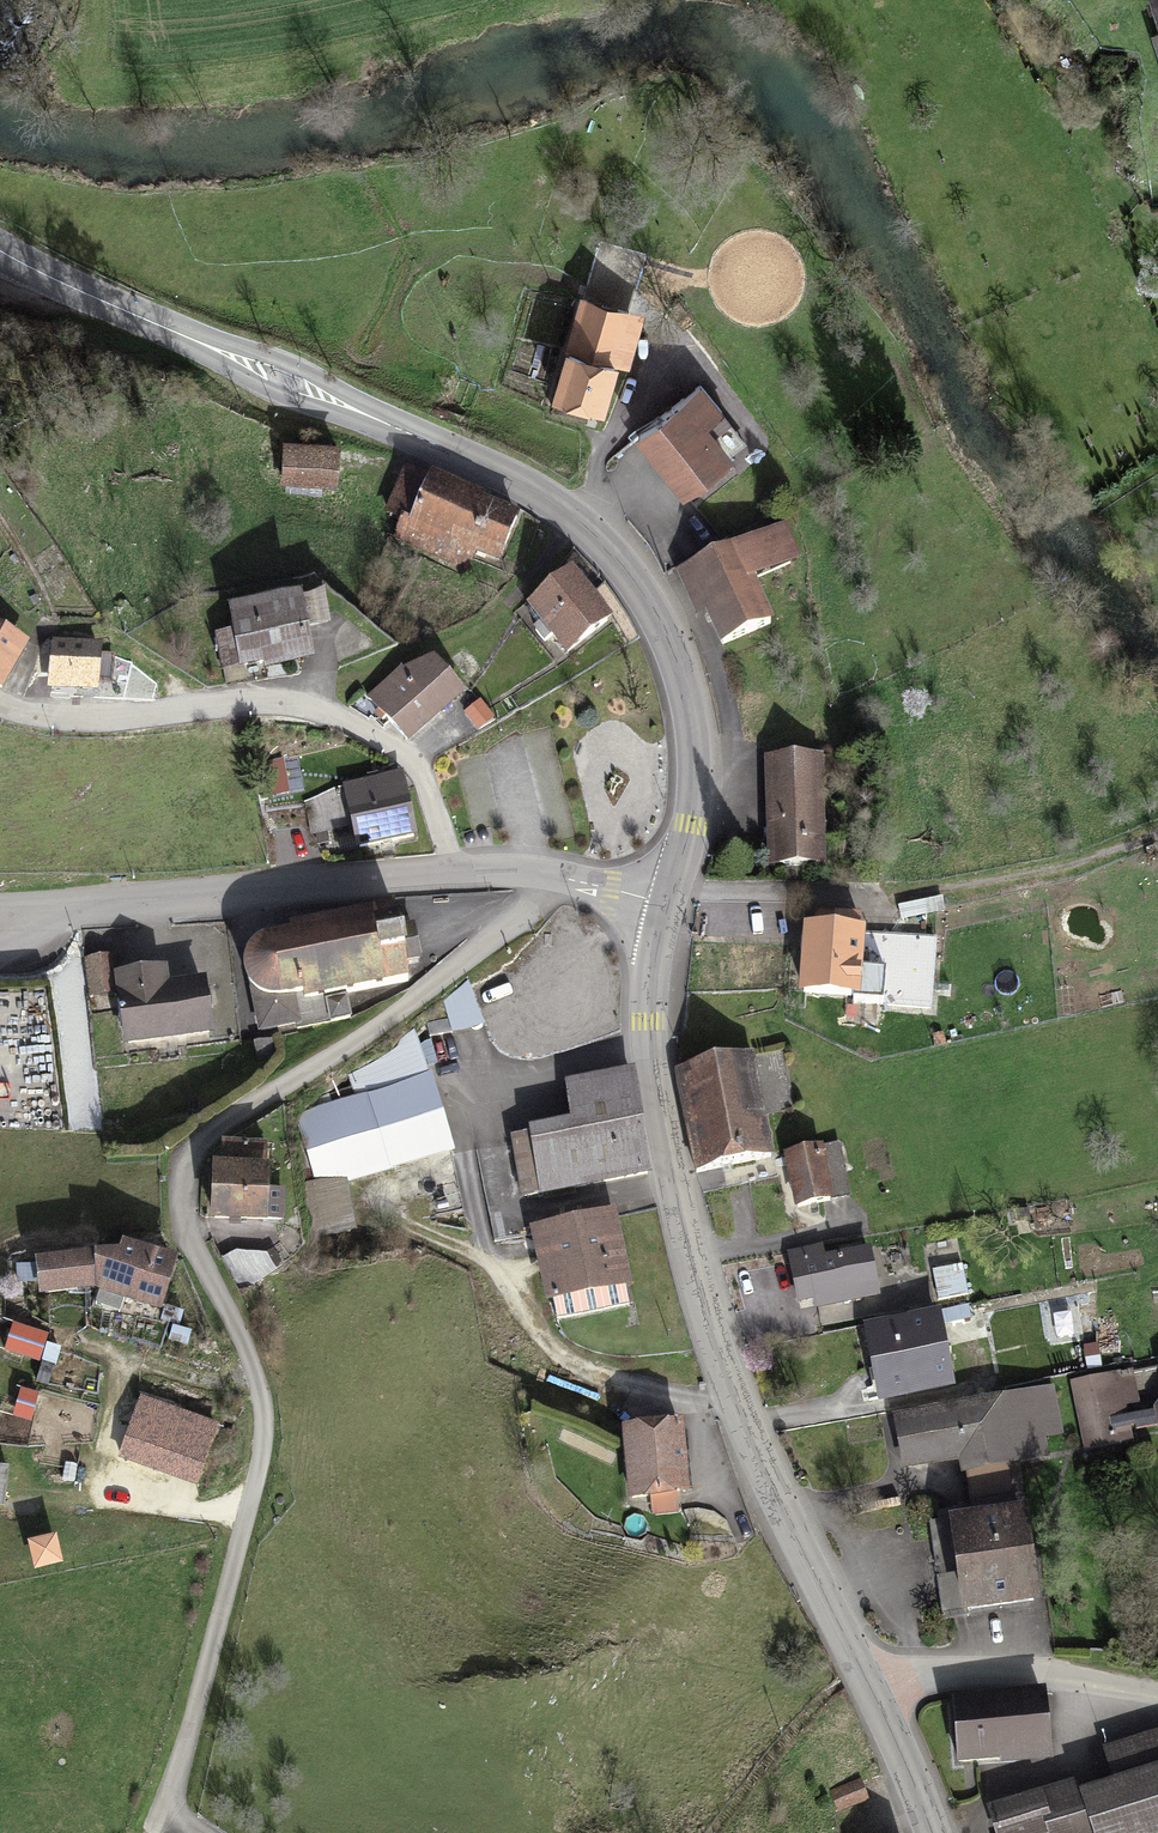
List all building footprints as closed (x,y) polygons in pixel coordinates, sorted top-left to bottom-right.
[(1157,30),(1157,0),(1147,0),(1157,30)] [(644,308),(580,289),(551,387),(605,403),(618,360),(628,363),(644,308)] [(701,375),(633,428),(681,491),(737,447),(711,414),(724,404),(701,375)] [(285,435),(283,480),(340,482),(341,437),(285,435)] [(525,510),(433,469),(431,473),(405,461),(385,507),(400,514),(389,538),(464,571),(471,555),(499,568),(525,510)] [(786,522),(676,568),(695,613),(705,609),(718,640),(773,616),(755,572),(799,553),(786,522)] [(573,563),(527,599),(567,650),(613,614),(573,563)] [(227,599),(232,628),(216,631),(223,668),(263,660),(264,667),(317,657),(311,627),(332,623),(325,587),(301,591),(300,585),(227,599)] [(3,687),(30,638),(0,621),(0,685),(3,687)] [(55,641),(53,687),(96,689),(99,644),(55,641)] [(367,696),(409,742),(469,689),(436,651),(402,666),(367,696)] [(823,752),(765,754),(769,865),(828,863),(826,782),(847,781),(846,755),(823,755),(823,752)] [(416,835),(404,769),(343,782),(307,801),(310,835),(353,826),(357,847),(416,835)] [(394,903),(292,922),(293,929),(258,935),(248,948),(245,959),(247,970),(246,980),(248,990),(255,1031),(348,1014),(344,991),(407,980),(403,958),(421,954),(415,920),(398,924),(394,903)] [(805,919),(801,988),(862,992),(866,924),(861,921),(861,911),(816,908),(815,920),(805,919)] [(118,993),(125,1042),(214,1031),(206,974),(169,979),(167,963),(115,970),(113,954),(84,957),(89,996),(118,993)] [(485,1022),(468,978),(444,999),(452,1028),(485,1022)] [(354,1091),(295,1111),(317,1189),(455,1150),(432,1069),(428,1070),(414,1026),(349,1073),(354,1091)] [(753,1049),(674,1065),(694,1169),(774,1153),(753,1049)] [(531,1132),(512,1135),(522,1197),(656,1173),(637,1062),(562,1075),(569,1115),(530,1122),(531,1132)] [(219,1158),(213,1158),(211,1216),(268,1218),(270,1159),(267,1159),(268,1138),(220,1136),(219,1158)] [(784,1151),(793,1204),(850,1194),(840,1141),(784,1151)] [(614,1206),(529,1224),(546,1302),(631,1284),(614,1206)] [(93,1246),(95,1287),(163,1309),(180,1254),(123,1236),(120,1245),(93,1246)] [(786,1251),(799,1313),(883,1296),(872,1244),(825,1254),(823,1243),(786,1251)] [(93,1250),(35,1255),(38,1294),(97,1289),(93,1250)] [(962,1264),(932,1269),(938,1298),(967,1293),(962,1264)] [(941,1307),(863,1321),(878,1400),(955,1386),(941,1307)] [(4,1349),(39,1361),(48,1333),(13,1321),(4,1349)] [(1153,1408),(1141,1410),(1134,1368),(1071,1378),(1085,1450),(1134,1438),(1132,1428),(1157,1424),(1157,1402),(1153,1408)] [(1054,1384),(889,1412),(900,1471),(961,1461),(967,1495),(1023,1486),(1018,1461),(1049,1456),(1045,1435),(1062,1432),(1054,1384)] [(40,1392),(22,1386),(12,1414),(30,1420),(40,1392)] [(185,1416),(177,1435),(207,1446),(214,1426),(185,1416)] [(685,1418),(623,1424),(629,1494),(691,1488),(685,1418)] [(1026,1504),(949,1513),(960,1611),(1037,1601),(1026,1504)] [(1045,1685),(950,1694),(951,1701),(956,1764),(1052,1756),(1045,1685)] [(1069,1780),(1057,1784),(987,1805),(996,1832),(1046,1832),(1047,1832),(1048,1832),(1157,1832),(1157,1728),(1102,1746),(1112,1776),(1072,1789),(1069,1780)] [(860,1777),(828,1789),(837,1811),(869,1799),(860,1777)]
